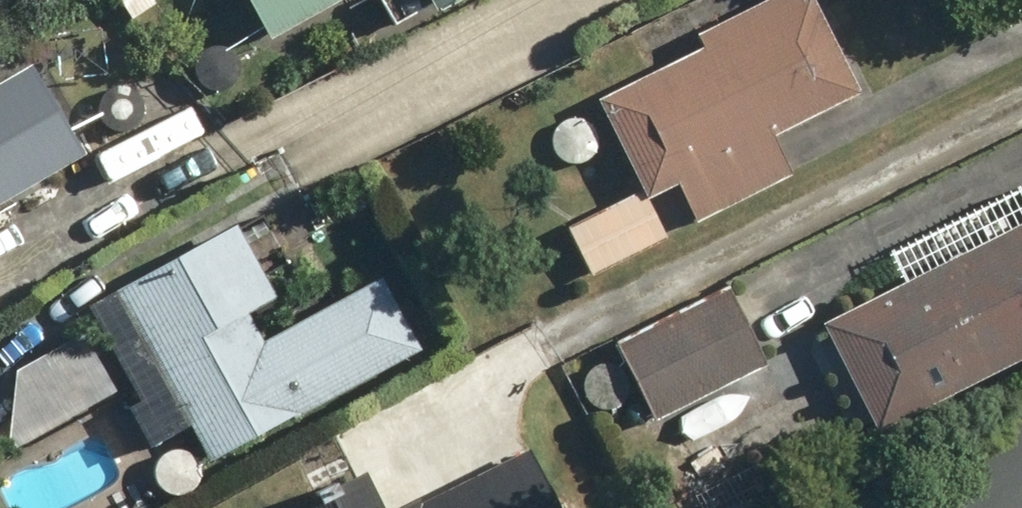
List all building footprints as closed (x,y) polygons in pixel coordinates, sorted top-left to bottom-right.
[(130,15),(151,2),(149,0),(120,0),(130,15)] [(262,40),(332,0),(239,0),(262,40)] [(429,13),(452,0),(422,0),(429,13)] [(592,100),(636,188),(642,200),(672,185),(691,223),(788,175),(768,137),(856,93),(810,0),(758,0),(689,34),(696,48),(592,100)] [(0,81),(0,199),(77,155),(27,66),(0,81)] [(153,68),(135,81),(148,100),(167,86),(153,68)] [(636,188),(560,226),(585,278),(662,240),(642,200),(636,188)] [(816,324),(872,434),(1021,357),(1021,219),(816,324)] [(240,312),(271,296),(233,226),(110,292),(200,461),(284,416),(286,420),(415,352),(375,278),(256,342),(240,312)] [(723,286),(607,344),(647,424),(763,366),(723,286)] [(528,450),(421,505),(418,499),(399,507),(558,507),(528,450)] [(365,475),(339,488),(343,497),(320,507),(382,507),(365,475)]
